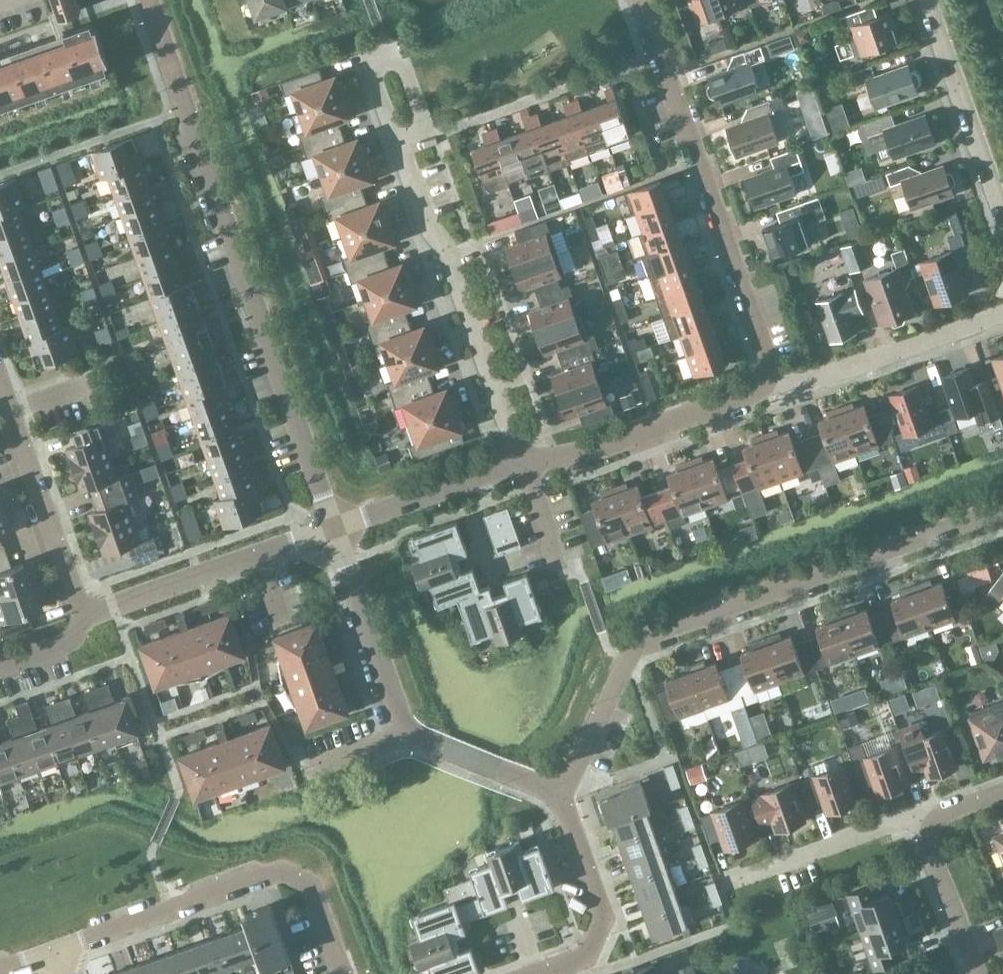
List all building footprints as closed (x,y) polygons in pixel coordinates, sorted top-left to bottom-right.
[(55,4),(60,17),(81,10),(78,0),(53,0),(55,4)] [(284,4),(283,0),(239,0),(241,5),(253,1),(257,13),(284,4)] [(716,14),(717,14),(712,0),(676,0),(686,30),(698,26),(696,21),(716,14)] [(717,14),(716,14),(718,18),(740,11),(737,3),(745,0),(712,0),(717,14)] [(831,1),(822,4),(825,13),(840,8),(838,1),(831,1)] [(871,19),(867,7),(839,17),(843,29),(851,26),(855,37),(850,39),(855,55),(860,53),(861,54),(899,40),(889,12),(871,19)] [(0,55),(0,108),(107,70),(105,64),(108,63),(96,29),(93,30),(91,23),(0,55)] [(807,29),(796,33),(800,43),(811,39),(807,29)] [(791,36),(768,44),(772,56),(795,48),(791,36)] [(718,105),(759,90),(750,64),(765,59),(761,45),(732,55),(736,67),(708,77),(711,84),(709,85),(707,89),(709,96),(713,98),(716,98),(718,105)] [(876,78),(871,65),(848,74),(853,86),(867,81),(876,106),(917,91),(915,85),(917,85),(919,81),(916,73),(912,71),(910,72),(908,66),(876,78)] [(300,111),(347,94),(342,81),(337,83),(335,76),(323,80),(319,68),(280,82),(285,95),(294,92),(300,111)] [(255,91),(252,92),(255,100),(270,95),(267,87),(255,91)] [(595,105),(609,146),(630,138),(612,87),(604,90),(608,101),(595,105)] [(303,145),(342,131),(338,120),(349,116),(347,110),(352,108),(347,94),(300,111),(307,130),(298,133),(303,145)] [(740,123),(726,128),(736,156),(778,141),(769,114),(774,112),(773,110),(785,106),(782,95),(770,99),(746,108),(746,109),(740,123)] [(609,146),(595,105),(582,110),(578,99),(571,102),(589,153),(609,146)] [(568,161),(589,153),(571,102),(563,105),(567,115),(554,120),(566,151),(565,152),(568,161)] [(528,109),(520,111),(523,119),(530,116),(528,109)] [(845,113),(828,119),(832,130),(849,125),(845,113)] [(895,125),(891,113),(863,123),(871,146),(887,141),(893,157),(935,142),(925,115),(895,125)] [(566,151),(554,120),(542,124),(538,114),(530,116),(545,159),(546,158),(547,163),(549,170),(569,163),(568,161),(565,152),(566,151)] [(528,178),(549,170),(547,163),(546,158),(545,159),(530,116),(523,119),(526,130),(514,134),(525,166),(524,166),(526,170),(526,171),(527,175),(528,178)] [(525,166),(514,134),(501,139),(497,128),(490,131),(505,173),(507,177),(506,177),(507,182),(527,175),(526,171),(526,170),(524,166),(525,166)] [(322,173),(369,157),(364,143),(359,145),(357,139),(346,143),(342,131),(303,145),(307,158),(316,155),(322,173)] [(509,185),(507,182),(506,177),(507,177),(505,173),(490,131),(482,133),(486,144),(472,149),(485,185),(489,190),(493,190),(509,185)] [(107,175),(142,163),(132,137),(91,152),(101,179),(108,177),(107,175)] [(279,147),(269,151),(271,156),(281,153),(279,147)] [(754,207),(796,192),(790,175),(804,170),(796,147),(770,157),(774,169),(744,179),(754,207)] [(271,156),(270,157),(273,165),(284,161),(282,153),(281,153),(271,156)] [(325,208),(364,194),(360,183),(371,179),(369,173),(374,171),(369,157),(322,173),(329,192),(320,195),(325,208)] [(57,164),(60,175),(72,171),(69,160),(57,164)] [(115,196),(149,184),(142,163),(107,175),(108,177),(115,196)] [(623,163),(617,166),(620,175),(627,173),(623,163)] [(914,176),(909,164),(886,173),(890,186),(902,182),(911,208),(953,193),(951,186),(952,185),(954,181),(952,174),(948,172),(946,173),(943,166),(914,176)] [(47,192),(59,188),(51,166),(39,170),(47,192)] [(860,166),(844,172),(849,184),(865,179),(860,166)] [(72,171),(60,175),(64,186),(76,182),(72,171)] [(627,174),(620,176),(621,178),(624,186),(631,184),(627,174)] [(885,175),(872,179),(875,188),(887,183),(885,175)] [(19,208),(26,206),(17,178),(0,184),(0,213),(19,207),(19,208)] [(621,178),(606,183),(609,191),(624,186),(621,178)] [(636,212),(667,201),(660,180),(624,193),(632,214),(636,213),(636,212)] [(869,193),(864,181),(852,185),(856,197),(869,193)] [(122,216),(156,204),(149,184),(115,196),(122,216)] [(345,236),(392,219),(387,206),(381,208),(379,201),(368,205),(364,194),(325,208),(329,220),(338,217),(345,236)] [(547,213),(561,207),(558,196),(543,201),(547,213)] [(764,236),(772,257),(811,244),(810,241),(815,240),(810,224),(827,219),(818,197),(776,211),(780,223),(761,229),(764,236)] [(83,199),(71,204),(73,211),(85,206),(83,199)] [(643,233),(675,221),(667,201),(636,212),(636,213),(643,232),(643,233)] [(291,203),(286,205),(290,217),(301,213),(299,207),(291,203)] [(129,237),(163,225),(156,204),(122,216),(129,237)] [(55,217),(68,213),(65,206),(53,210),(55,217)] [(85,206),(73,211),(76,219),(88,214),(85,206)] [(518,211),(522,222),(538,217),(534,206),(518,211)] [(19,208),(19,207),(0,213),(0,236),(26,227),(19,208)] [(852,207),(839,212),(843,225),(857,220),(852,207)] [(68,213),(55,217),(58,225),(70,221),(68,213)] [(303,250),(317,246),(317,245),(306,214),(289,221),(300,251),(303,250)] [(588,229),(596,226),(592,215),(584,218),(588,229)] [(503,217),(487,223),(491,233),(506,228),(503,217)] [(347,270),(386,257),(382,245),(393,241),(391,235),(396,233),(392,219),(345,236),(351,255),(343,258),(347,270)] [(515,268),(557,253),(546,220),(515,231),(519,243),(507,247),(515,268)] [(646,254),(682,242),(675,221),(643,233),(643,232),(639,234),(646,254)] [(136,257),(170,245),(163,225),(129,237),(136,257)] [(596,226),(588,229),(592,241),(600,238),(596,226)] [(33,248),(26,227),(0,236),(0,259),(33,248)] [(93,227),(80,232),(83,239),(95,235),(93,227)] [(936,304),(968,293),(956,260),(969,256),(961,233),(948,238),(952,251),(921,262),(936,304)] [(849,272),(871,263),(862,239),(840,247),(849,272)] [(87,251),(100,247),(97,240),(85,244),(87,251)] [(641,256),(649,277),(689,262),(682,242),(646,254),(641,256)] [(143,277),(178,265),(170,245),(136,257),(143,277)] [(79,246),(67,250),(70,258),(82,253),(79,246)] [(328,276),(317,246),(303,250),(300,251),(311,282),(328,276)] [(100,247),(87,251),(90,259),(102,254),(100,247)] [(41,268),(33,248),(0,259),(0,262),(7,280),(41,268)] [(881,324),(913,312),(901,280),(914,275),(904,248),(891,252),(896,268),(865,279),(881,324)] [(82,253),(70,258),(72,265),(84,261),(82,253)] [(537,296),(561,287),(557,276),(565,273),(557,253),(515,268),(522,289),(533,285),(537,296)] [(603,270),(610,267),(606,256),(599,259),(603,270)] [(367,298),(414,282),(409,268),(404,270),(401,264),(390,268),(386,257),(347,270),(352,283),(360,280),(367,298)] [(656,297),(696,283),(689,262),(649,277),(656,297)] [(185,286),(184,284),(178,265),(143,277),(151,298),(185,286)] [(610,267),(603,270),(607,281),(615,279),(610,267)] [(14,300),(48,288),(41,268),(7,280),(14,300)] [(102,292),(114,288),(111,280),(99,284),(102,292)] [(159,322),(200,308),(191,282),(184,284),(185,286),(151,298),(159,322)] [(369,333),(408,319),(404,308),(416,304),(413,298),(419,296),(414,282),(367,298),(374,317),(365,320),(369,333)] [(663,317),(704,303),(696,283),(656,297),(663,317)] [(576,318),(575,318),(568,298),(573,296),(569,284),(561,287),(537,296),(541,307),(530,311),(537,332),(576,318)] [(84,298),(96,294),(94,286),(81,291),(84,298)] [(21,321),(55,309),(48,288),(14,300),(21,321)] [(114,288),(102,292),(104,299),(116,295),(114,288)] [(863,312),(855,288),(842,293),(842,292),(816,301),(830,342),(856,333),(851,316),(863,312)] [(804,291),(793,294),(797,305),(808,301),(804,291)] [(96,294),(84,298),(87,305),(99,301),(96,294)] [(617,311),(625,308),(621,297),(613,299),(617,311)] [(670,338),(679,334),(711,323),(704,303),(663,317),(670,338)] [(168,348),(209,333),(200,308),(159,322),(168,348)] [(625,308),(617,311),(621,322),(629,319),(625,308)] [(62,329),(62,328),(55,309),(21,321),(28,341),(62,329)] [(340,310),(334,312),(336,319),(343,317),(340,310)] [(591,349),(592,349),(598,347),(596,340),(594,334),(587,336),(580,316),(575,318),(576,318),(537,332),(545,353),(556,349),(560,360),(591,349)] [(389,361),(436,345),(431,331),(426,333),(424,326),(412,330),(408,319),(369,333),(374,345),(382,342),(389,361)] [(687,355),(718,344),(711,323),(679,334),(687,355)] [(62,329),(28,341),(37,367),(78,353),(69,325),(62,328),(62,329)] [(110,333),(107,326),(95,330),(98,337),(110,333)] [(118,338),(131,334),(128,326),(116,331),(118,338)] [(110,333),(98,337),(100,345),(113,341),(110,333)] [(177,373),(218,358),(209,333),(168,348),(177,373)] [(604,337),(596,340),(598,347),(602,346),(606,344),(604,337)] [(635,337),(627,340),(631,352),(647,346),(644,337),(636,340),(635,337)] [(344,342),(335,345),(338,354),(343,353),(346,346),(344,342)] [(718,344),(687,355),(694,376),(726,364),(718,344)] [(391,395),(430,382),(426,370),(438,366),(436,360),(441,358),(436,345),(389,361),(396,380),(387,383),(391,395)] [(647,346),(631,352),(635,363),(654,356),(651,345),(647,346)] [(598,347),(592,349),(595,360),(606,356),(602,346),(598,347)] [(595,360),(592,349),(591,349),(560,360),(564,371),(553,375),(560,396),(598,382),(591,362),(595,360)] [(124,355),(127,362),(139,358),(136,350),(124,355)] [(992,359),(1002,390),(1002,355),(992,359)] [(127,362),(129,369),(141,365),(139,358),(127,362)] [(220,385),(220,386),(227,384),(218,358),(177,373),(186,397),(220,385)] [(357,362),(346,366),(349,375),(360,371),(357,362)] [(969,367),(941,377),(955,417),(973,410),(981,434),(1002,426),(1002,425),(991,391),(979,395),(969,367)] [(649,400),(656,397),(654,390),(647,370),(639,373),(649,400)] [(143,371),(132,375),(139,396),(150,393),(143,371)] [(411,424),(458,407),(453,393),(448,395),(446,389),(434,393),(430,382),(391,395),(396,408),(405,405),(411,424)] [(598,382),(560,396),(568,417),(579,413),(583,424),(614,413),(610,401),(606,403),(598,382)] [(227,406),(220,386),(220,385),(186,397),(193,418),(227,406)] [(928,414),(918,385),(890,395),(904,435),(921,429),(926,441),(948,433),(940,410),(928,414)] [(633,393),(622,397),(626,408),(637,404),(633,393)] [(154,400),(142,404),(144,412),(157,408),(154,400)] [(839,407),(856,454),(894,440),(883,410),(868,415),(864,404),(855,407),(853,402),(839,407)] [(200,438),(234,426),(227,406),(193,418),(200,438)] [(949,406),(940,410),(948,433),(957,430),(949,406)] [(458,407),(411,424),(418,442),(409,446),(414,459),(453,445),(449,433),(460,429),(458,423),(463,421),(458,407)] [(818,467),(856,454),(839,407),(826,412),(828,417),(819,420),(823,431),(808,437),(818,467)] [(157,408),(144,412),(147,419),(159,415),(157,408)] [(74,469),(111,456),(118,453),(111,433),(115,431),(111,420),(88,428),(92,439),(66,448),(74,469)] [(378,425),(366,430),(369,438),(381,434),(378,425)] [(207,458),(241,446),(234,426),(200,438),(207,458)] [(818,467),(808,437),(792,442),(788,431),(779,434),(777,429),(764,434),(780,480),(818,467)] [(145,433),(132,437),(135,447),(148,442),(145,433)] [(732,463),(743,494),(743,495),(747,505),(750,515),(767,509),(759,488),(780,480),(764,434),(751,438),(752,443),(743,447),(747,458),(732,463)] [(159,453),(171,449),(168,441),(156,445),(159,453)] [(215,479),(249,467),(241,446),(207,458),(215,479)] [(171,449),(159,453),(161,460),(173,455),(171,449)] [(386,453),(375,457),(380,471),(388,468),(390,467),(386,453)] [(93,498),(134,484),(128,468),(120,465),(115,467),(111,456),(74,469),(81,490),(90,487),(93,498)] [(743,494),(732,463),(717,469),(713,457),(704,461),(702,456),(689,461),(705,507),(743,494)] [(683,515),(705,507),(689,461),(675,465),(677,470),(668,473),(672,485),(657,490),(667,520),(670,527),(685,521),(683,515)] [(915,464),(905,468),(909,481),(920,478),(915,464)] [(222,499),(256,487),(249,467),(215,479),(221,498),(222,499)] [(902,471),(890,475),(894,487),(906,483),(902,471)] [(183,481),(170,486),(173,493),(185,489),(183,481)] [(667,520),(657,490),(642,496),(638,484),(628,487),(627,483),(613,487),(630,534),(667,520)] [(138,495),(134,484),(93,498),(97,509),(89,512),(96,533),(134,520),(127,499),(138,495)] [(222,499),(221,498),(215,500),(224,527),(265,513),(256,487),(222,499)] [(592,547),(630,534),(613,487),(600,492),(602,497),(592,500),(596,511),(581,517),(592,547)] [(185,489),(173,493),(176,501),(188,496),(185,489)] [(8,509),(4,495),(0,497),(0,512),(8,509)] [(743,495),(733,498),(736,508),(747,505),(743,495)] [(179,510),(184,525),(197,521),(191,506),(179,510)] [(497,555),(519,548),(522,547),(507,507),(483,515),(497,555)] [(11,533),(8,524),(13,522),(8,509),(0,512),(0,537),(11,533)] [(134,520),(96,533),(104,554),(130,545),(134,556),(157,548),(152,537),(141,541),(134,520)] [(197,521),(184,525),(190,540),(202,535),(197,521)] [(541,615),(526,573),(503,581),(509,596),(485,604),(472,568),(457,573),(449,550),(464,544),(456,521),(413,537),(421,558),(412,561),(422,587),(431,584),(439,605),(458,599),(472,639),(494,632),(497,641),(524,632),(520,622),(541,615)] [(35,584),(30,571),(25,573),(22,563),(11,567),(5,552),(0,554),(0,597),(35,584)] [(647,561),(640,563),(644,574),(651,572),(647,561)] [(989,591),(1000,600),(1002,596),(1002,597),(1002,572),(989,591)] [(970,574),(957,579),(962,594),(976,590),(975,587),(970,574)] [(614,575),(604,579),(608,589),(617,586),(614,575)] [(932,579),(914,585),(930,628),(968,614),(959,589),(946,593),(942,581),(933,584),(932,579)] [(546,580),(535,583),(539,594),(550,590),(546,580)] [(0,597),(0,633),(2,638),(32,628),(27,612),(38,608),(35,599),(40,597),(35,584),(0,597)] [(896,611),(883,616),(892,641),(930,628),(914,585),(898,590),(901,596),(891,599),(896,611)] [(215,600),(205,604),(208,614),(217,608),(215,600)] [(205,604),(195,608),(197,615),(208,614),(205,604)] [(866,608),(841,617),(855,654),(892,641),(883,616),(871,620),(866,608)] [(155,686),(176,683),(203,679),(245,654),(231,613),(189,628),(183,612),(177,614),(182,630),(140,645),(155,686)] [(820,638),(808,642),(817,668),(855,654),(841,617),(816,626),(820,638)] [(164,618),(155,622),(158,631),(167,626),(164,618)] [(155,622),(145,625),(147,633),(158,631),(155,622)] [(274,637),(278,658),(282,685),(307,727),(348,712),(333,670),(349,664),(347,658),(331,664),(316,622),(274,637)] [(335,626),(329,628),(331,639),(339,636),(335,626)] [(791,635),(766,644),(779,681),(817,668),(808,642),(795,647),(791,635)] [(339,636),(331,639),(336,648),(343,646),(339,636)] [(745,665),(733,669),(745,704),(758,699),(755,690),(779,681),(766,644),(741,653),(745,665)] [(976,644),(966,647),(972,664),(981,660),(976,644)] [(715,662),(690,671),(704,708),(707,717),(745,704),(733,669),(720,674),(715,662)] [(670,692),(657,696),(666,721),(667,725),(673,722),(672,719),(704,708),(690,671),(665,679),(670,692)] [(907,687),(902,674),(881,682),(886,695),(907,687)] [(353,676),(347,678),(349,689),(357,686),(353,676)] [(106,685),(95,688),(113,739),(112,739),(115,746),(137,738),(127,708),(131,706),(127,694),(122,696),(123,698),(112,702),(106,685)] [(357,686),(349,689),(354,699),(361,696),(357,686)] [(91,710),(82,713),(94,746),(112,739),(113,739),(95,688),(85,692),(91,710)] [(904,694),(890,699),(895,714),(910,708),(904,694)] [(845,696),(831,701),(836,714),(849,709),(845,696)] [(67,698),(57,702),(75,753),(94,746),(82,713),(74,716),(67,698)] [(1002,755),(1002,701),(969,712),(985,757),(997,753),(999,756),(1002,755)] [(26,702),(15,706),(18,715),(36,766),(55,759),(44,727),(35,730),(26,702)] [(52,723),(44,727),(55,759),(75,753),(57,702),(46,706),(52,723)] [(854,710),(838,716),(843,728),(858,722),(854,710)] [(254,711),(245,714),(248,724),(257,718),(254,711)] [(764,713),(751,718),(759,740),(772,736),(764,713)] [(245,714),(235,718),(237,725),(248,724),(245,714)] [(17,773),(36,766),(18,715),(8,719),(14,737),(5,740),(17,773)] [(956,767),(943,729),(926,735),(920,720),(898,728),(912,770),(923,766),(927,767),(930,776),(956,767)] [(195,797),(215,794),(243,790),(285,765),(270,724),(228,739),(222,723),(216,725),(222,741),(180,756),(195,797)] [(752,728),(735,734),(740,748),(757,742),(752,728)] [(204,729),(194,732),(197,742),(206,736),(204,729)] [(194,732),(184,736),(186,743),(197,742),(194,732)] [(5,740),(0,742),(0,779),(17,773),(5,740)] [(905,785),(892,747),(865,757),(866,757),(853,762),(862,788),(875,783),(879,794),(905,785)] [(747,748),(735,752),(739,765),(751,760),(747,748)] [(144,757),(135,760),(138,769),(147,766),(144,757)] [(668,777),(677,774),(673,763),(664,767),(668,777)] [(703,765),(687,770),(692,784),(707,779),(703,765)] [(854,803),(841,765),(814,775),(815,776),(802,780),(811,806),(824,801),(828,812),(854,803)] [(677,774),(668,777),(672,788),(680,785),(677,774)] [(804,821),(790,783),(764,793),(764,794),(751,798),(760,824),(773,819),(777,831),(804,821)] [(647,809),(647,810),(651,808),(643,785),(601,800),(609,823),(613,822),(613,821),(647,809)] [(753,839),(739,802),(713,811),(713,812),(700,817),(709,842),(722,837),(727,849),(753,839)] [(682,818),(691,815),(687,804),(678,807),(682,818)] [(654,828),(647,810),(647,809),(613,821),(613,822),(620,840),(654,828)] [(691,815),(682,818),(686,829),(695,826),(691,815)] [(626,860),(660,847),(654,828),(620,840),(626,860)] [(696,856),(705,853),(701,842),(692,846),(696,856)] [(514,843),(488,853),(491,862),(470,870),(473,878),(443,888),(449,902),(412,915),(420,937),(410,940),(420,966),(429,963),(433,973),(466,973),(479,969),(471,947),(456,952),(447,929),(463,923),(462,922),(486,914),(486,912),(508,904),(503,889),(526,881),(531,896),(554,887),(539,845),(518,853),(514,843)] [(633,879),(667,867),(660,847),(626,860),(633,879)] [(705,853),(696,856),(700,867),(709,864),(705,853)] [(640,898),(674,886),(667,867),(633,879),(640,898)] [(709,895),(718,892),(715,881),(706,884),(709,895)] [(647,917),(681,905),(674,886),(640,898),(647,917)] [(860,932),(903,916),(898,901),(892,902),(889,893),(873,899),(869,886),(842,896),(847,909),(852,908),(860,932)] [(718,892),(709,895),(713,906),(722,903),(718,892)] [(809,921),(837,911),(832,899),(805,908),(809,921)] [(271,905),(245,914),(249,925),(250,925),(261,958),(264,967),(289,958),(271,905)] [(681,905),(647,917),(654,937),(688,925),(681,905)] [(903,916),(860,932),(869,956),(864,957),(869,971),(895,962),(891,949),(907,943),(903,934),(909,932),(903,916)] [(249,925),(230,932),(242,965),(261,958),(250,925),(249,925)] [(230,932),(211,938),(223,972),(242,965),(230,932)] [(192,945),(202,973),(217,973),(223,972),(211,938),(192,945)] [(173,952),(181,973),(202,973),(192,945),(173,952)] [(154,959),(159,973),(181,973),(173,952),(154,959)] [(134,966),(137,973),(159,973),(154,959),(134,966)] [(654,964),(634,971),(635,973),(657,973),(654,964)] [(696,973),(693,964),(683,967),(686,973),(696,973)] [(115,973),(116,973),(137,973),(134,966),(115,973)]
